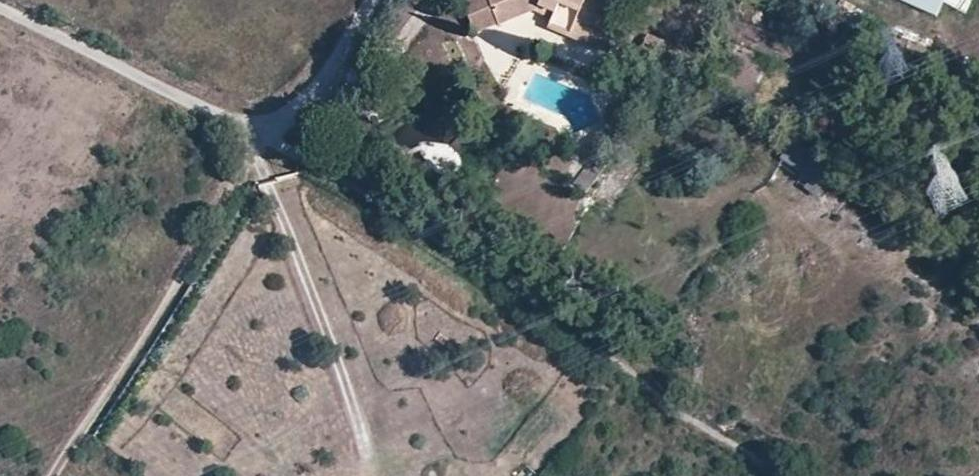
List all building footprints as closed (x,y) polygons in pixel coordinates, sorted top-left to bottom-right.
[(630,0),(629,0),(463,0),(477,33),(534,10),(553,18),(549,28),(610,53),(630,0)] [(938,13),(943,0),(906,0),(938,13)] [(946,4),(967,13),(973,0),(947,0),(946,4)] [(684,79),(694,58),(688,55),(646,37),(635,58),(684,79)] [(793,140),(775,167),(820,198),(838,172),(793,140)] [(586,191),(604,167),(591,158),(574,182),(586,191)]
